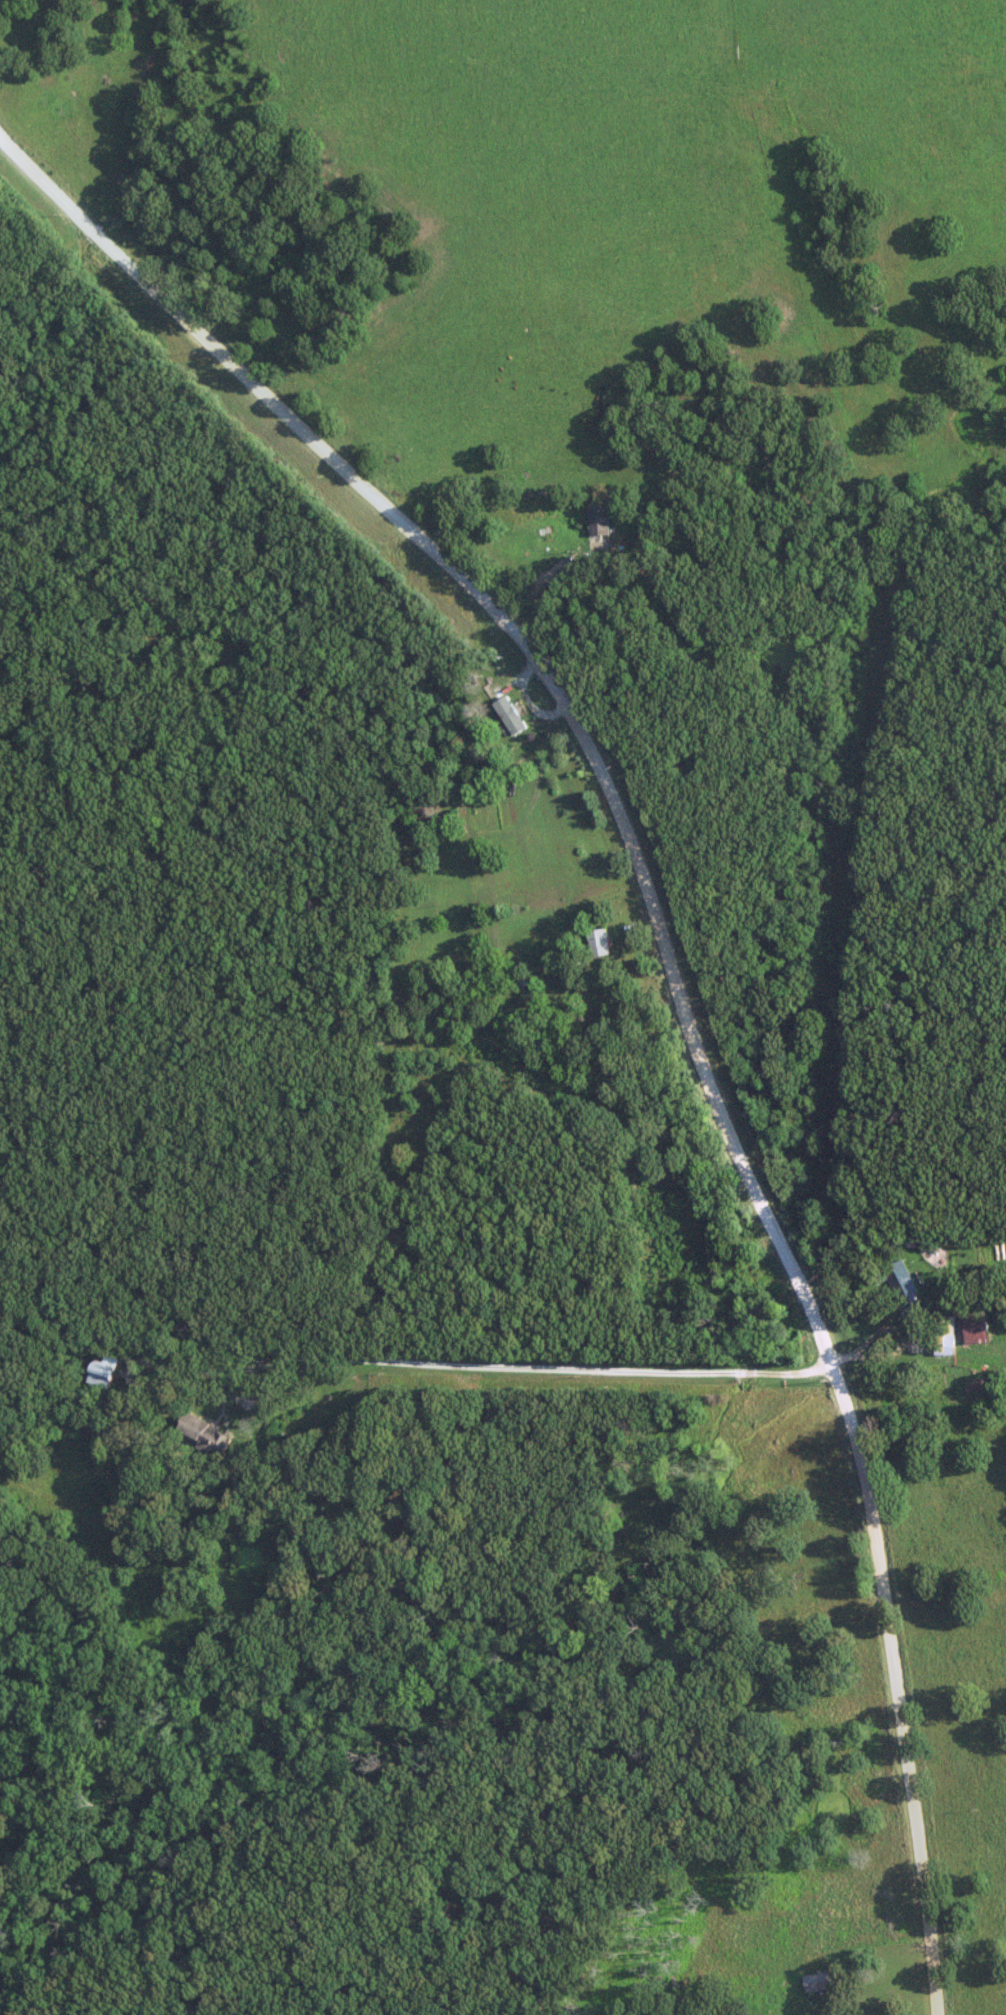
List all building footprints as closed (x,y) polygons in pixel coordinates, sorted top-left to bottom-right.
[(588,534),(607,534),(607,504),(588,504),(588,534)] [(491,703),(513,736),(526,727),(505,695),(491,703)] [(586,931),(591,957),(609,954),(604,927),(586,931)] [(933,1354),(954,1354),(954,1316),(933,1316),(933,1354)] [(984,1342),(984,1319),(963,1319),(963,1342),(984,1342)] [(100,1364),(92,1360),(83,1379),(105,1389),(118,1360),(105,1354),(100,1364)] [(174,1429),(222,1453),(231,1436),(183,1412),(174,1429)] [(831,1989),(828,1972),(801,1977),(804,1994),(831,1989)]
